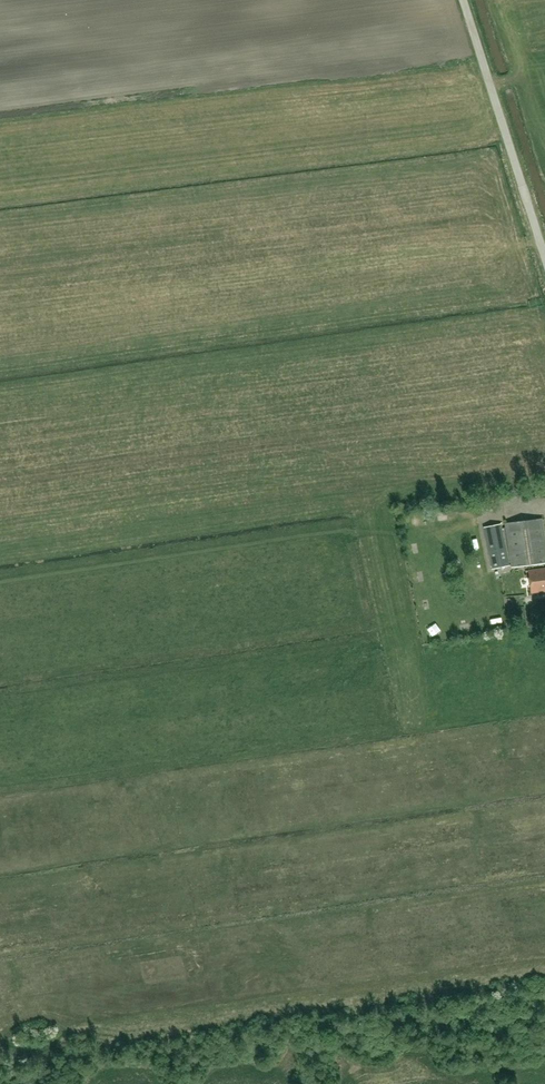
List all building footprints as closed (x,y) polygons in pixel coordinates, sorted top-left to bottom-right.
[(505,523),(512,568),(544,563),(544,541),(542,519),(505,523)] [(501,524),(483,528),(486,543),(488,553),(492,569),(511,565),(505,539),(501,524)] [(530,570),(533,593),(544,591),(544,568),(530,570)]
